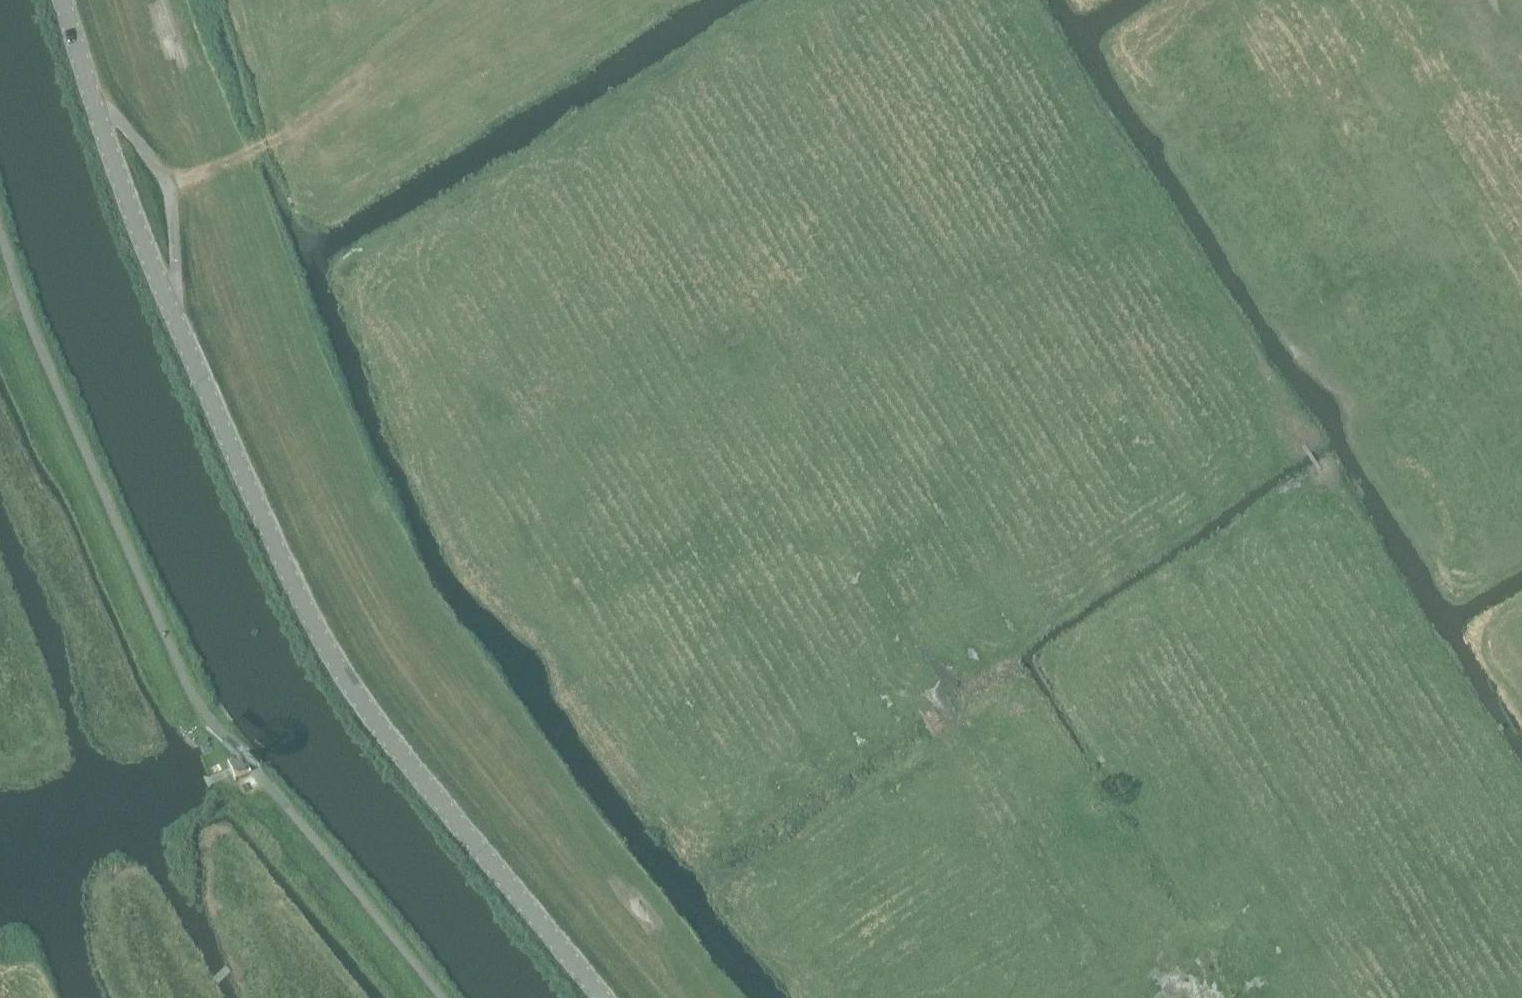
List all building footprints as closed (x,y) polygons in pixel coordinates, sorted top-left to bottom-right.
[(227,764),(234,780),(250,773),(243,757),(227,764)]
